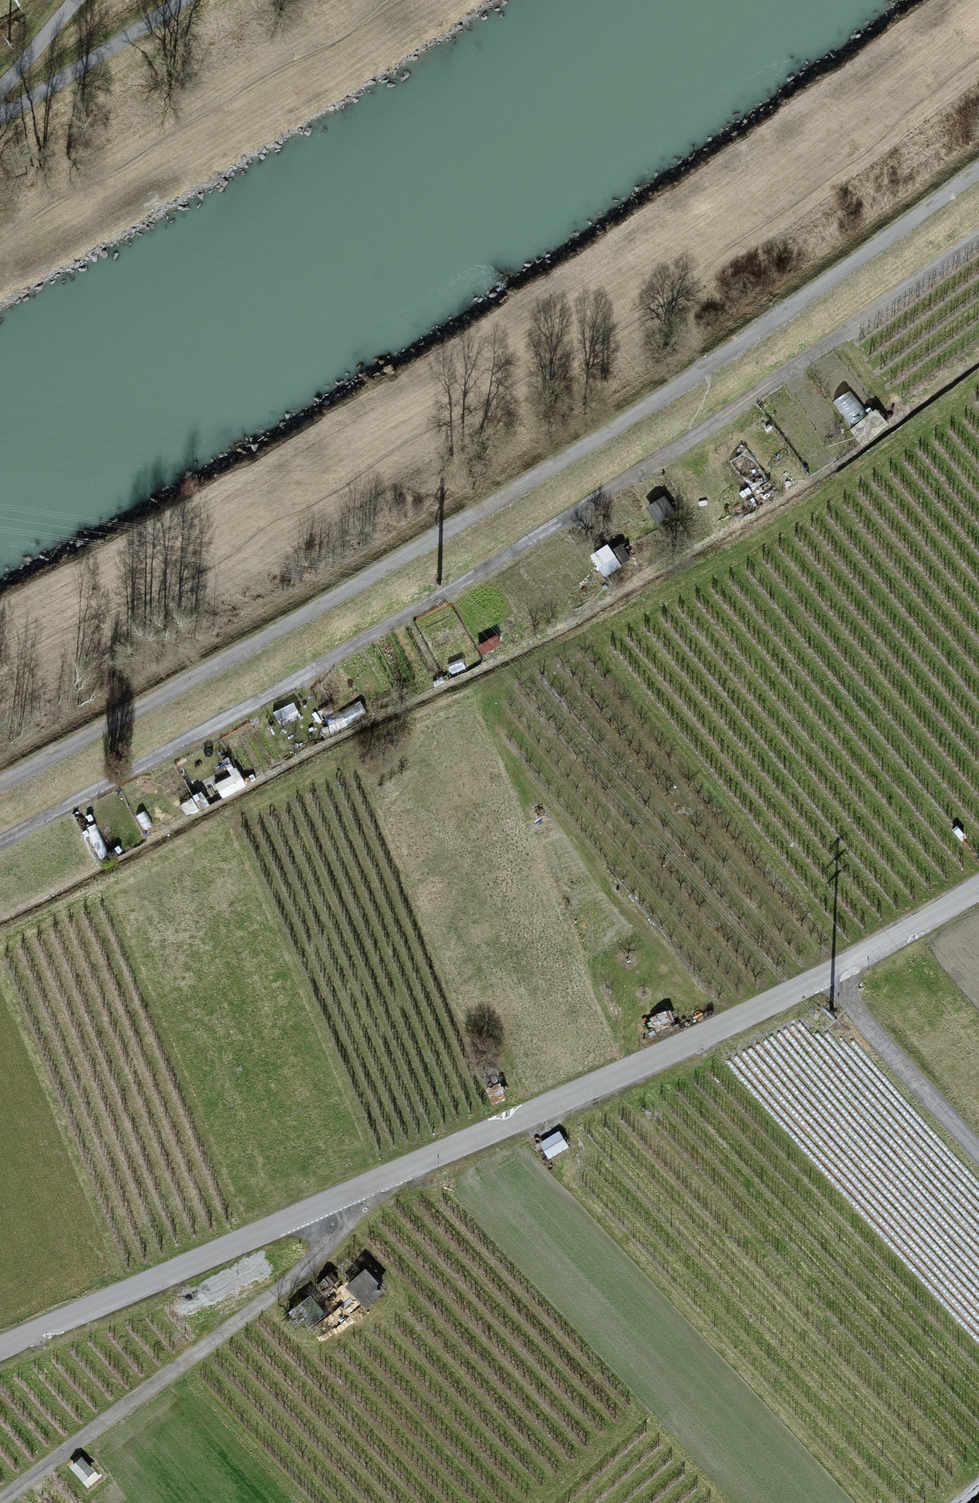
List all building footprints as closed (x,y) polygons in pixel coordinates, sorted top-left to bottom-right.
[(365,1267),(344,1285),(364,1308),(385,1290),(365,1267)]
